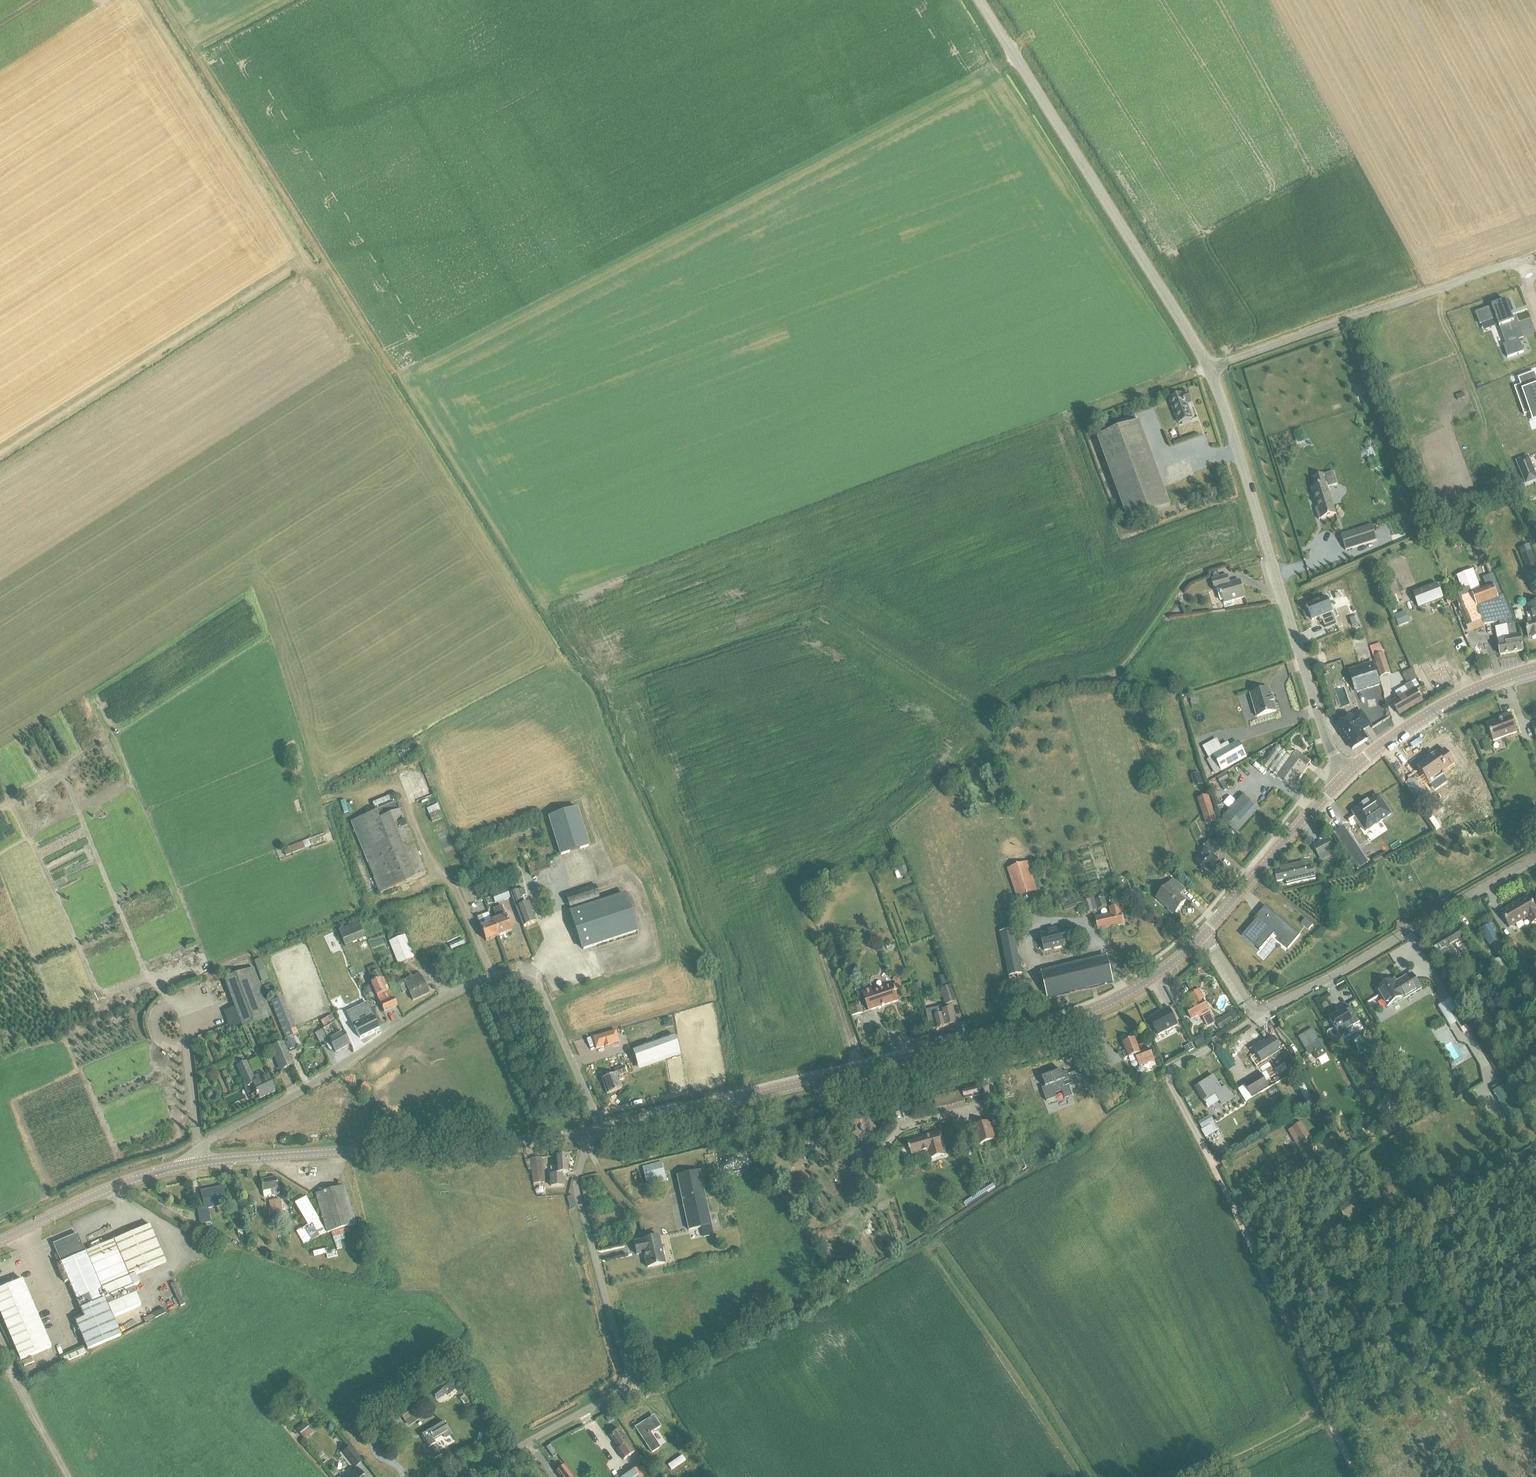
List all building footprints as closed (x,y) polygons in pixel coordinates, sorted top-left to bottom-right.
[(1481,310),(1475,313),(1475,314),(1477,313),(1478,317),(1479,320),(1481,323),(1486,321),(1487,321),(1496,318),(1497,317),(1500,325),(1507,344),(1505,344),(1503,345),(1504,345),(1503,345),(1507,356),(1508,358),(1524,352),(1521,346),(1519,340),(1511,343),(1509,337),(1508,335),(1514,333),(1520,330),(1521,330),(1520,330),(1519,327),(1518,323),(1518,322),(1516,317),(1512,318),(1511,319),(1509,319),(1509,318),(1508,315),(1507,313),(1509,312),(1507,307),(1506,302),(1505,301),(1505,302),(1503,302),(1501,303),(1498,304),(1496,305),(1494,306),(1493,306),(1492,307),(1491,307),(1489,307),(1481,310)] [(1517,388),(1517,389),(1518,391),(1522,403),(1524,402),(1527,401),(1530,409),(1531,413),(1534,419),(1534,420),(1535,419),(1535,385),(1535,386),(1535,384),(1531,375),(1532,374),(1534,373),(1535,373),(1535,372),(1532,373),(1518,378),(1519,381),(1521,385),(1521,387),(1518,388),(1517,388)] [(1361,386),(1357,388),(1360,398),(1365,396),(1361,386)] [(1187,405),(1192,403),(1188,392),(1183,393),(1169,398),(1179,423),(1192,418),(1187,405)] [(1135,415),(1113,423),(1116,430),(1137,422),(1135,415)] [(1097,437),(1129,521),(1170,506),(1139,422),(1097,437)] [(1517,462),(1522,474),(1526,484),(1535,480),(1535,476),(1534,472),(1531,465),(1528,457),(1517,462)] [(1315,487),(1311,488),(1317,508),(1315,509),(1319,520),(1336,514),(1328,488),(1338,485),(1338,484),(1333,472),(1324,475),(1313,478),(1315,487)] [(1199,493),(1193,495),(1196,502),(1201,501),(1199,493)] [(1449,504),(1434,510),(1436,516),(1451,510),(1449,504)] [(1341,535),(1343,543),(1346,550),(1365,544),(1377,540),(1372,525),(1358,530),(1342,535),(1341,535)] [(1531,550),(1529,545),(1519,548),(1528,571),(1535,568),(1535,562),(1531,550)] [(1459,577),(1464,590),(1455,593),(1454,593),(1459,605),(1458,605),(1460,610),(1461,610),(1466,624),(1481,618),(1483,624),(1500,621),(1502,626),(1499,627),(1502,643),(1498,644),(1500,655),(1523,651),(1520,635),(1517,636),(1514,624),(1494,573),(1483,577),(1487,587),(1478,591),(1471,572),(1459,577)] [(1224,603),(1245,597),(1240,580),(1230,583),(1228,575),(1212,580),(1214,590),(1220,588),(1224,603)] [(1414,594),(1419,608),(1443,599),(1438,585),(1414,594)] [(1333,612),(1327,597),(1307,605),(1312,620),(1319,618),(1320,622),(1322,622),(1325,628),(1336,623),(1332,613),(1333,612)] [(1525,622),(1526,628),(1525,628),(1526,631),(1527,631),(1528,638),(1531,637),(1531,639),(1535,638),(1535,604),(1530,605),(1533,620),(1525,622)] [(1524,608),(1517,609),(1519,622),(1526,622),(1524,608)] [(1350,619),(1352,626),(1360,623),(1357,616),(1350,619)] [(1408,617),(1397,622),(1399,626),(1410,621),(1408,617)] [(1390,674),(1380,643),(1370,646),(1380,678),(1390,674)] [(1452,679),(1444,665),(1433,671),(1427,660),(1419,664),(1433,689),(1452,679)] [(1380,685),(1373,663),(1362,667),(1348,671),(1351,681),(1355,693),(1375,686),(1378,685),(1380,685)] [(1410,693),(1393,703),(1400,714),(1422,701),(1415,690),(1411,682),(1408,684),(1405,686),(1410,693)] [(1274,702),(1273,697),(1272,697),(1269,689),(1250,694),(1257,717),(1276,711),(1274,702)] [(1350,716),(1335,725),(1344,738),(1345,738),(1353,749),(1367,740),(1361,731),(1370,725),(1361,712),(1352,718),(1350,716)] [(1511,714),(1503,716),(1504,718),(1487,723),(1492,741),(1517,733),(1511,714)] [(1241,749),(1238,742),(1235,744),(1230,747),(1228,743),(1220,748),(1216,740),(1205,746),(1205,749),(1207,755),(1209,759),(1207,760),(1210,765),(1215,773),(1221,770),(1229,766),(1246,756),(1241,749)] [(1277,774),(1278,775),(1293,786),(1307,768),(1312,761),(1297,750),(1292,756),(1278,745),(1264,765),(1275,773),(1277,774)] [(1420,765),(1417,767),(1420,772),(1422,774),(1429,784),(1430,785),(1435,791),(1448,782),(1443,776),(1445,775),(1443,773),(1448,770),(1449,770),(1455,765),(1453,762),(1449,756),(1445,750),(1444,751),(1441,753),(1438,755),(1437,754),(1436,754),(1434,755),(1432,756),(1428,759),(1429,760),(1424,763),(1420,765)] [(221,773),(224,779),(237,773),(234,767),(221,773)] [(1193,773),(1197,785),(1203,784),(1199,771),(1193,773)] [(1230,779),(1227,773),(1218,778),(1221,784),(1225,782),(1230,779)] [(1422,788),(1417,792),(1426,805),(1433,800),(1429,793),(1427,794),(1422,788)] [(1244,794),(1221,819),(1237,833),(1259,808),(1244,794)] [(1216,820),(1207,795),(1198,798),(1206,823),(1216,820)] [(372,804),(375,812),(350,822),(380,894),(425,875),(396,803),(393,796),(372,804)] [(1378,796),(1373,799),(1369,802),(1369,803),(1368,801),(1367,801),(1368,802),(1368,803),(1365,805),(1363,806),(1363,805),(1362,805),(1363,807),(1353,813),(1360,822),(1365,831),(1366,831),(1379,822),(1391,814),(1383,804),(1378,796)] [(438,804),(427,809),(429,814),(440,809),(438,804)] [(578,809),(549,817),(561,856),(590,847),(578,809)] [(438,811),(429,815),(432,822),(441,818),(438,811)] [(1433,817),(1429,820),(1436,830),(1440,827),(1434,817),(1433,817)] [(1368,863),(1350,837),(1340,843),(1358,870),(1368,863)] [(310,839),(283,849),(286,856),(312,846),(310,839)] [(1214,879),(1223,869),(1217,863),(1220,859),(1216,855),(1221,849),(1210,839),(1203,848),(1204,849),(1202,852),(1204,854),(1203,855),(1209,860),(1202,868),(1214,879)] [(1333,849),(1327,839),(1314,846),(1319,857),(1333,849)] [(531,876),(550,870),(546,860),(528,866),(531,876)] [(1034,869),(1031,860),(1006,869),(1016,899),(1036,892),(1029,871),(1034,869)] [(1308,881),(1316,879),(1314,873),(1315,873),(1313,868),(1306,869),(1305,865),(1275,872),(1277,882),(1286,880),(1287,885),(1308,880),(1308,881)] [(899,868),(902,877),(909,875),(906,866),(899,868)] [(1166,886),(1155,898),(1174,915),(1187,901),(1180,895),(1185,889),(1173,879),(1166,886)] [(570,909),(600,899),(596,886),(566,896),(570,909)] [(523,889),(511,894),(524,927),(536,923),(529,904),(522,906),(519,899),(526,896),(523,889)] [(494,905),(510,899),(507,890),(490,896),(494,905)] [(1097,910),(1106,906),(1101,892),(1092,895),(1097,910)] [(1327,912),(1330,896),(1322,894),(1320,902),(1317,902),(1316,909),(1323,911),(1327,912)] [(1085,913),(1091,911),(1086,895),(1062,903),(1064,910),(1075,906),(1075,904),(1081,902),(1085,913)] [(636,934),(624,896),(571,913),(583,951),(636,934)] [(1527,919),(1531,925),(1534,923),(1535,923),(1535,910),(1529,897),(1501,913),(1510,929),(1527,919)] [(1123,925),(1120,906),(1109,908),(1110,914),(1095,917),(1098,930),(1123,925)] [(492,922),(498,937),(511,932),(502,907),(493,910),(496,919),(492,921),(492,922)] [(492,922),(492,921),(489,913),(477,918),(486,942),(498,937),(492,922)] [(1242,936),(1250,942),(1255,947),(1259,951),(1260,950),(1255,946),(1265,935),(1266,933),(1266,934),(1271,929),(1274,931),(1283,940),(1284,941),(1283,942),(1283,943),(1287,946),(1288,947),(1288,948),(1287,949),(1288,949),(1293,943),(1300,935),(1290,927),(1274,913),(1269,919),(1267,920),(1266,920),(1265,919),(1265,920),(1264,920),(1263,921),(1262,922),(1257,918),(1255,920),(1250,926),(1242,936)] [(1305,919),(1301,923),(1309,930),(1313,925),(1305,919)] [(345,946),(366,938),(361,924),(340,932),(345,946)] [(1488,945),(1490,945),(1491,945),(1498,956),(1508,951),(1499,933),(1496,935),(1490,924),(1480,930),(1488,945)] [(1049,933),(1040,935),(1044,951),(1069,945),(1066,929),(1058,931),(1057,929),(1048,931),(1049,933)] [(1008,977),(1021,974),(1013,930),(1000,932),(1008,977)] [(1463,940),(1457,930),(1432,944),(1439,958),(1449,952),(1447,949),(1463,940)] [(399,964),(413,958),(402,933),(388,939),(399,964)] [(419,955),(424,966),(431,963),(426,952),(419,955)] [(1505,955),(1496,959),(1502,976),(1512,972),(1505,955)] [(268,979),(261,958),(254,961),(262,982),(268,979)] [(1048,999),(1112,984),(1105,958),(1042,974),(1048,999)] [(1441,959),(1437,961),(1441,968),(1446,966),(1441,959)] [(368,970),(371,976),(369,977),(385,1012),(397,1007),(385,978),(383,979),(380,972),(379,972),(377,967),(368,970)] [(233,1030),(244,1027),(273,1016),(256,968),(227,979),(237,1009),(227,1013),(233,1030)] [(329,976),(333,992),(355,986),(352,971),(329,976)] [(413,978),(400,983),(404,994),(411,992),(414,1001),(431,994),(424,978),(422,974),(413,978)] [(946,975),(938,977),(941,987),(949,984),(946,975)] [(1394,980),(1377,990),(1387,1007),(1403,997),(1404,999),(1420,989),(1412,975),(1396,984),(1394,980)] [(898,1001),(895,992),(902,990),(899,981),(894,978),(892,981),(895,983),(894,985),(893,986),(872,993),(871,989),(861,992),(868,1011),(898,1001)] [(514,982),(511,990),(519,993),(522,985),(519,984),(518,984),(517,983),(516,983),(514,982)] [(273,990),(271,984),(264,987),(266,993),(273,990)] [(368,984),(362,987),(365,993),(371,990),(368,984)] [(1507,994),(1515,1001),(1522,993),(1515,986),(1507,994)] [(952,987),(942,990),(946,1005),(957,1002),(952,987)] [(1192,1019),(1201,1014),(1205,1021),(1207,1027),(1215,1023),(1203,1001),(1205,1000),(1199,991),(1190,996),(1195,1004),(1187,1009),(1192,1019)] [(297,1033),(282,996),(270,1001),(285,1038),(291,1035),(297,1033)] [(1457,1022),(1461,1028),(1464,1034),(1471,1029),(1468,1024),(1458,1008),(1452,998),(1438,1006),(1451,1027),(1457,1022)] [(1360,1007),(1356,1001),(1351,1003),(1355,1010),(1360,1007)] [(354,1009),(347,1013),(360,1038),(379,1028),(373,1017),(366,1003),(354,1009)] [(862,1005),(850,1009),(852,1016),(864,1013),(862,1005)] [(941,1006),(926,1010),(930,1030),(956,1024),(952,1008),(942,1010),(941,1006)] [(1178,1025),(1169,1007),(1162,1011),(1162,1012),(1150,1018),(1158,1036),(1178,1025)] [(1334,1028),(1328,1031),(1334,1040),(1339,1036),(1342,1041),(1350,1037),(1363,1029),(1351,1009),(1340,1016),(1338,1014),(1329,1019),(1334,1028)] [(1236,1013),(1231,1016),(1236,1023),(1241,1020),(1236,1013)] [(1216,1022),(1221,1029),(1233,1021),(1228,1014),(1216,1022)] [(349,1046),(336,1022),(334,1017),(324,1023),(326,1028),(324,1029),(337,1052),(349,1046)] [(318,1039),(327,1034),(324,1029),(315,1034),(318,1039)] [(1312,1029),(1298,1038),(1309,1055),(1313,1053),(1317,1060),(1326,1054),(1312,1029)] [(616,1031),(593,1037),(594,1043),(596,1049),(601,1047),(604,1046),(605,1047),(611,1046),(611,1045),(619,1042),(616,1031)] [(1288,1070),(1284,1064),(1289,1061),(1293,1059),(1279,1036),(1274,1039),(1270,1032),(1250,1044),(1256,1052),(1250,1056),(1257,1066),(1267,1083),(1272,1080),(1274,1084),(1289,1074),(1287,1070),(1288,1070)] [(285,1038),(284,1038),(289,1051),(296,1048),(291,1035),(285,1038)] [(1202,1035),(1193,1039),(1198,1047),(1206,1042),(1202,1035)] [(638,1067),(680,1052),(674,1036),(632,1051),(638,1067)] [(1140,1053),(1135,1039),(1124,1043),(1127,1052),(1124,1053),(1126,1059),(1129,1057),(1129,1058),(1136,1056),(1140,1067),(1155,1061),(1151,1049),(1140,1053)] [(281,1042),(270,1047),(280,1070),(291,1066),(281,1042)] [(1191,1044),(1186,1047),(1189,1052),(1194,1049),(1191,1044)] [(1463,1045),(1458,1047),(1458,1051),(1461,1055),(1465,1057),(1469,1055),(1469,1051),(1466,1047),(1463,1045)] [(1227,1047),(1219,1052),(1229,1069),(1237,1065),(1227,1047)] [(313,1057),(304,1061),(308,1071),(317,1067),(313,1057)] [(1098,1062),(1096,1057),(1089,1059),(1091,1065),(1098,1062)] [(276,1092),(269,1077),(256,1083),(247,1062),(237,1067),(246,1089),(254,1085),(260,1099),(276,1092)] [(618,1077),(627,1074),(625,1066),(614,1070),(616,1075),(602,1080),(608,1095),(622,1089),(618,1077)] [(1042,1088),(1042,1089),(1045,1097),(1047,1102),(1051,1100),(1057,1098),(1057,1097),(1056,1094),(1060,1092),(1062,1092),(1065,1099),(1069,1098),(1073,1096),(1071,1092),(1069,1087),(1071,1087),(1073,1086),(1081,1082),(1082,1082),(1080,1076),(1078,1072),(1078,1071),(1073,1073),(1069,1075),(1069,1074),(1068,1073),(1068,1072),(1068,1071),(1067,1071),(1063,1073),(1062,1071),(1055,1074),(1042,1078),(1043,1081),(1046,1087),(1045,1087),(1044,1088),(1042,1088)] [(1252,1098),(1265,1090),(1264,1089),(1268,1086),(1261,1074),(1244,1084),(1244,1085),(1239,1088),(1246,1099),(1251,1096),(1252,1098)] [(1219,1101),(1222,1106),(1224,1104),(1227,1108),(1235,1102),(1233,1099),(1234,1098),(1231,1092),(1230,1093),(1226,1086),(1222,1089),(1213,1076),(1195,1088),(1208,1108),(1219,1101)] [(360,1087),(366,1094),(371,1089),(365,1083),(360,1087)] [(1304,1083),(1298,1087),(1307,1102),(1313,1099),(1304,1083)] [(1365,1095),(1367,1094),(1373,1091),(1370,1083),(1363,1087),(1362,1087),(1365,1095)] [(1507,1083),(1493,1092),(1512,1121),(1526,1113),(1507,1083)] [(964,1094),(965,1101),(981,1097),(979,1089),(964,1094)] [(961,1091),(933,1098),(936,1110),(964,1103),(961,1091)] [(337,1106),(351,1107),(351,1095),(338,1095),(337,1106)] [(1372,1117),(1376,1125),(1380,1123),(1376,1115),(1372,1117)] [(1203,1128),(1212,1123),(1208,1117),(1199,1122),(1203,1128)] [(1401,1129),(1406,1126),(1402,1119),(1401,1117),(1396,1120),(1397,1122),(1401,1129)] [(996,1140),(991,1120),(974,1125),(979,1145),(996,1140)] [(1203,1128),(1209,1137),(1220,1130),(1215,1122),(1203,1128)] [(1288,1131),(1296,1145),(1310,1136),(1302,1122),(1288,1131)] [(1323,1131),(1328,1128),(1325,1122),(1320,1125),(1323,1131)] [(1359,1124),(1351,1129),(1355,1136),(1363,1132),(1359,1124)] [(945,1155),(943,1147),(939,1132),(924,1136),(925,1139),(908,1143),(909,1147),(909,1150),(910,1150),(911,1154),(928,1149),(930,1159),(945,1155)] [(817,1148),(822,1148),(822,1137),(806,1138),(807,1146),(817,1145),(817,1148)] [(550,1173),(551,1186),(563,1185),(562,1173),(568,1173),(567,1156),(556,1157),(556,1173),(550,1173)] [(1018,1158),(1022,1169),(1028,1167),(1025,1156),(1018,1158)] [(531,1159),(534,1182),(544,1181),(541,1158),(531,1159)] [(667,1181),(662,1162),(643,1167),(648,1186),(667,1181)] [(677,1176),(689,1229),(710,1225),(698,1171),(677,1176)] [(342,1180),(350,1182),(352,1176),(344,1174),(342,1180)] [(261,1180),(264,1197),(279,1194),(277,1177),(261,1180)] [(1381,1184),(1389,1194),(1393,1191),(1385,1181),(1381,1184)] [(345,1185),(316,1192),(327,1231),(356,1223),(345,1185)] [(1359,1193),(1354,1185),(1348,1188),(1353,1196),(1359,1193)] [(208,1208),(227,1205),(223,1187),(201,1191),(203,1199),(195,1200),(200,1225),(211,1223),(208,1208)] [(568,1197),(572,1207),(577,1205),(574,1195),(568,1197)] [(304,1227),(312,1240),(326,1232),(306,1196),(296,1202),(308,1224),(304,1227)] [(1352,1200),(1338,1210),(1346,1221),(1360,1211),(1359,1210),(1363,1208),(1357,1198),(1353,1200),(1352,1200)] [(282,1212),(280,1199),(265,1201),(267,1214),(282,1212)] [(78,1221),(82,1229),(93,1223),(90,1215),(78,1221)] [(56,1265),(64,1283),(69,1281),(84,1318),(75,1322),(87,1350),(120,1336),(113,1318),(141,1306),(129,1278),(166,1262),(150,1225),(85,1253),(77,1234),(53,1244),(61,1263),(56,1265)] [(237,1231),(240,1245),(248,1243),(245,1230),(237,1231)] [(85,1235),(87,1244),(96,1242),(94,1233),(85,1235)] [(213,1240),(222,1245),(226,1238),(218,1233),(213,1240)] [(644,1252),(647,1267),(664,1264),(658,1236),(641,1240),(641,1241),(634,1243),(636,1254),(644,1252)] [(329,1253),(330,1258),(340,1256),(339,1248),(316,1251),(316,1255),(329,1253)] [(1416,1270),(1408,1271),(1410,1283),(1418,1281),(1416,1270)] [(1403,1277),(1388,1284),(1391,1290),(1406,1282),(1403,1277)] [(0,1289),(0,1314),(20,1361),(51,1347),(22,1279),(0,1289)] [(175,1283),(171,1285),(180,1307),(185,1305),(175,1283)] [(1397,1314),(1407,1313),(1406,1306),(1396,1306),(1397,1314)] [(163,1309),(152,1315),(155,1319),(165,1313),(163,1309)] [(1396,1345),(1391,1336),(1385,1339),(1387,1342),(1383,1344),(1387,1351),(1396,1345)] [(61,1359),(63,1363),(85,1353),(83,1349),(61,1359)] [(32,1362),(30,1358),(20,1362),(22,1366),(32,1362)] [(471,1400),(466,1394),(459,1398),(464,1405),(471,1400)] [(412,1404),(399,1414),(404,1420),(417,1411),(412,1404)] [(660,1448),(651,1433),(660,1427),(653,1417),(636,1428),(652,1453),(660,1448)] [(304,1422),(296,1429),(303,1439),(312,1433),(304,1422)] [(444,1422),(421,1435),(434,1458),(441,1454),(433,1440),(443,1434),(445,1437),(450,1433),(444,1422)] [(619,1449),(617,1450),(623,1460),(634,1453),(619,1430),(610,1436),(619,1449)] [(344,1453),(355,1467),(362,1461),(351,1447),(344,1453)] [(682,1455),(668,1465),(671,1470),(686,1460),(682,1455)] [(623,1476),(651,1476),(642,1464),(623,1476)] [(565,1466),(557,1472),(560,1476),(573,1476),(565,1466)] [(357,1469),(347,1476),(364,1476),(357,1469)]
